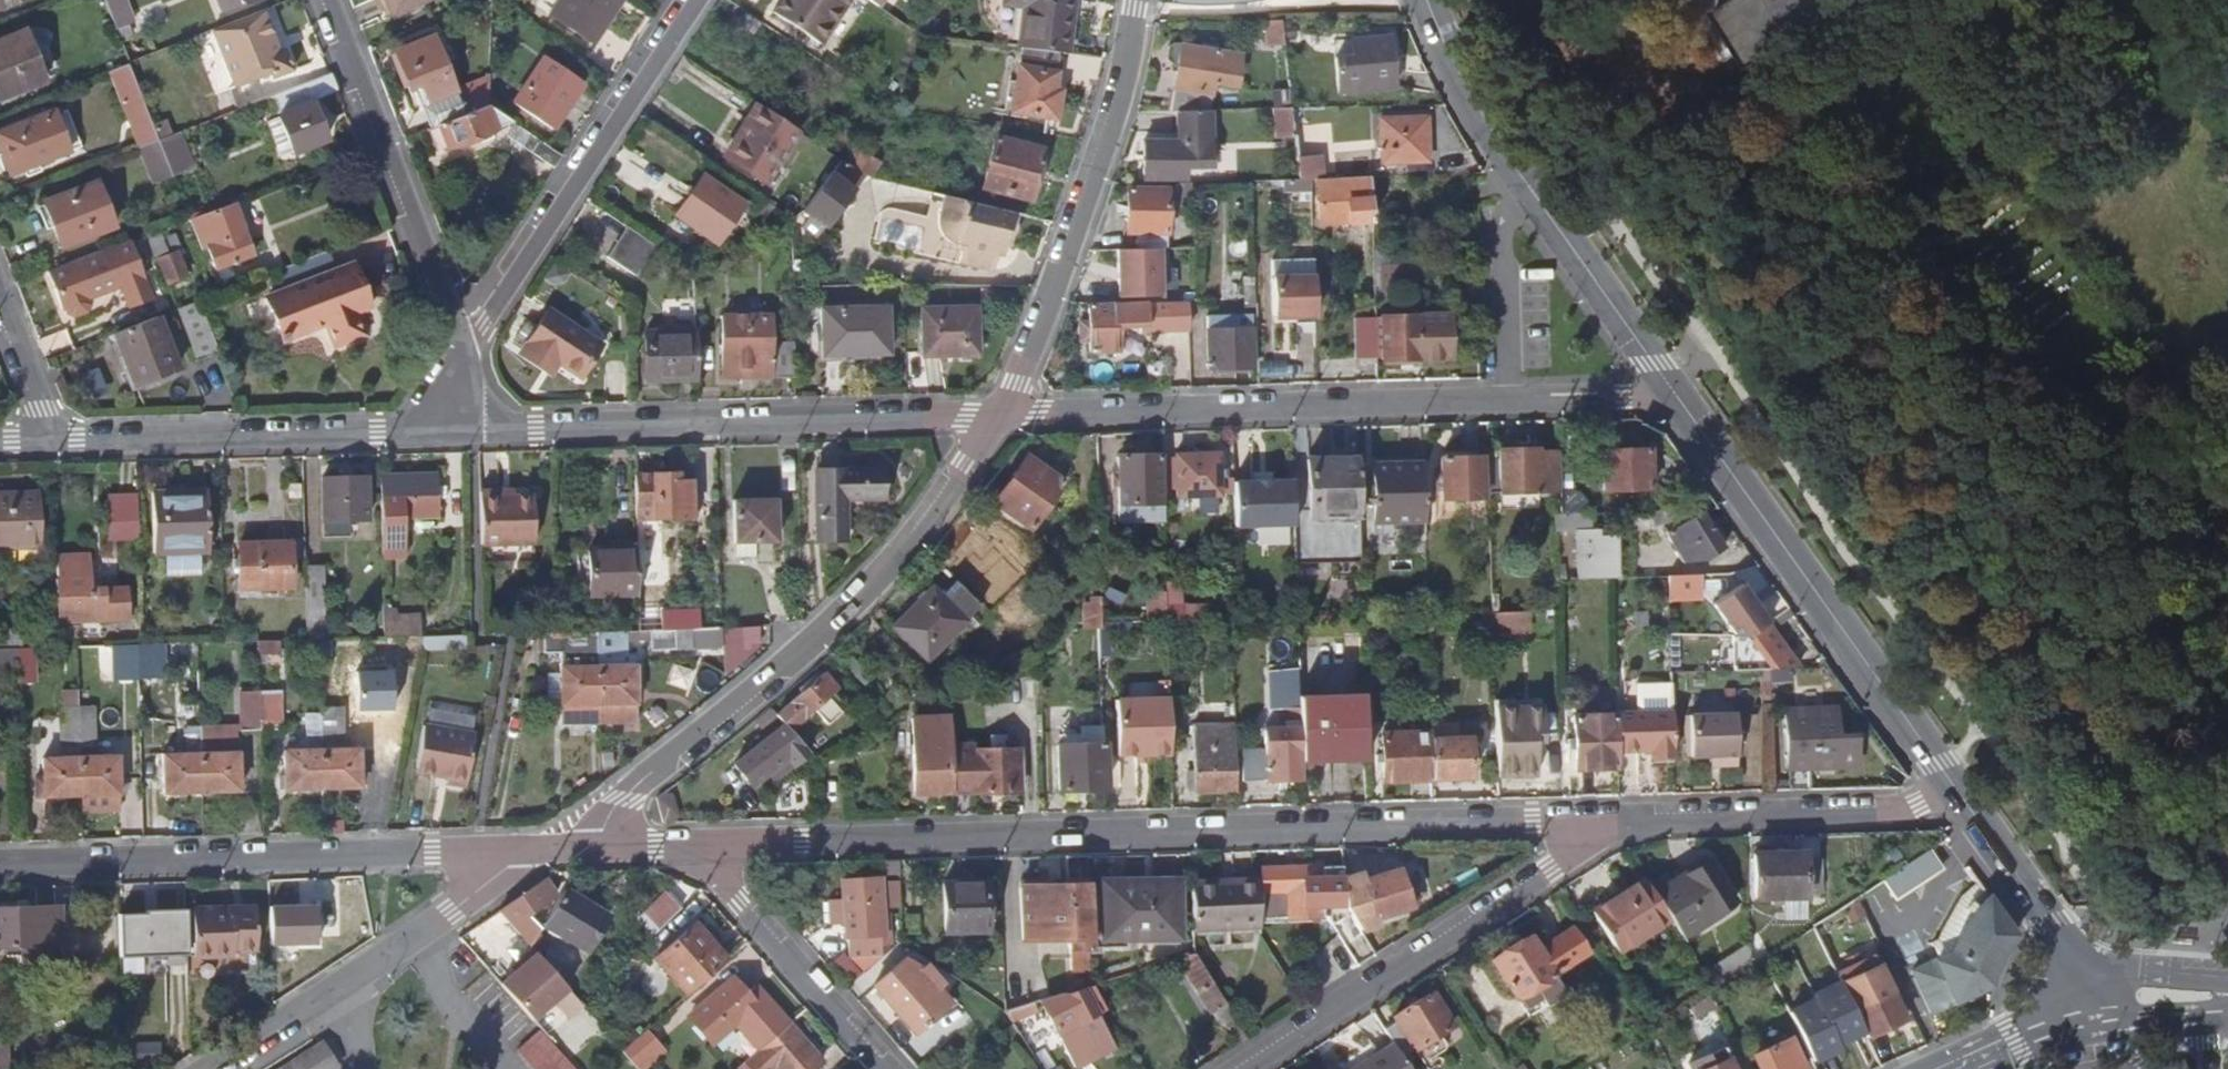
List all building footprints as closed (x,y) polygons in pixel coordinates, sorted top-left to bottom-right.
[(120,42),(133,37),(119,0),(103,0),(120,42)] [(221,16),(263,0),(215,0),(221,16)] [(394,17),(431,0),(386,0),(394,17)] [(626,0),(562,0),(552,15),(596,45),(626,0)] [(778,14),(825,46),(855,0),(787,0),(778,14)] [(881,8),(886,0),(869,0),(881,8)] [(1068,52),(1074,0),(1004,0),(1033,3),(1028,47),(1063,51),(1068,52)] [(1831,9),(1825,0),(1724,0),(1707,10),(1742,65),(1831,9)] [(768,25),(750,14),(749,13),(741,26),(759,38),(768,25)] [(264,15),(211,35),(213,41),(266,21),(264,15)] [(1284,20),(1269,20),(1271,45),(1287,45),(1284,20)] [(278,50),(266,21),(213,41),(196,48),(214,94),(268,72),(271,78),(292,69),(284,48),(278,50)] [(0,42),(0,103),(40,87),(20,34),(0,42)] [(1335,55),(1335,89),(1392,88),(1390,37),(1352,40),(1352,54),(1335,55)] [(429,129),(447,122),(487,106),(488,88),(458,100),(434,38),(395,53),(407,87),(412,85),(429,129)] [(1166,110),(1173,110),(1201,109),(1207,109),(1212,80),(1234,84),(1239,55),(1179,44),(1179,46),(1173,45),(1169,45),(1167,47),(1165,58),(1167,62),(1175,63),(1166,110)] [(1063,51),(1028,47),(1025,47),(1015,108),(1058,115),(1063,89),(1057,88),(1063,51)] [(583,86),(545,60),(514,105),(552,131),(583,86)] [(129,66),(111,74),(140,148),(158,141),(129,66)] [(337,91),(330,74),(303,85),(308,97),(318,98),(337,91)] [(303,85),(270,97),(275,110),(308,97),(303,85)] [(279,119),(293,154),(326,141),(313,106),(279,119)] [(487,106),(447,122),(455,145),(488,132),(486,129),(508,121),(487,106)] [(1293,108),(1275,108),(1276,137),(1285,136),(1286,143),(1292,143),(1293,136),(1295,136),(1293,108)] [(1201,109),(1173,110),(1173,138),(1138,139),(1138,178),(1178,177),(1178,166),(1202,165),(1201,109)] [(800,134),(763,110),(729,162),(765,186),(800,134)] [(52,114),(0,134),(0,157),(8,178),(68,154),(52,114)] [(1429,118),(1394,119),(1394,162),(1429,162),(1429,118)] [(554,171),(562,159),(521,130),(516,137),(526,144),(522,149),(554,171)] [(1027,199),(1043,153),(995,136),(979,183),(1027,199)] [(172,177),(158,141),(140,148),(155,184),(172,177)] [(840,160),(853,169),(861,156),(844,146),(836,158),(840,160)] [(858,172),(863,176),(867,178),(872,163),(861,156),(853,169),(858,172)] [(1297,160),(1299,178),(1313,177),(1319,177),(1324,177),(1323,159),(1297,160)] [(853,169),(840,160),(803,214),(827,230),(863,176),(858,172),(853,169)] [(1313,189),(1313,177),(1299,178),(1297,178),(1297,189),(1313,189)] [(700,180),(676,215),(717,243),(741,208),(700,180)] [(59,251),(112,231),(94,184),(41,204),(59,251)] [(1169,232),(1171,189),(1130,188),(1127,230),(1169,232)] [(1350,224),(1371,222),(1371,198),(1346,200),(1345,188),(1319,190),(1320,219),(1350,216),(1350,224)] [(1013,213),(945,197),(940,219),(939,223),(939,228),(941,234),(943,238),(946,242),(949,245),(952,247),(957,249),(963,255),(960,266),(993,273),(997,255),(994,254),(996,246),(1005,248),(1013,213)] [(234,243),(214,250),(209,252),(217,274),(254,260),(235,209),(223,213),(234,243)] [(203,221),(214,250),(234,243),(223,213),(203,221)] [(658,248),(629,228),(609,259),(637,278),(658,248)] [(163,286),(183,279),(174,253),(177,251),(171,236),(148,246),(163,286)] [(149,302),(126,243),(43,275),(58,314),(62,312),(64,317),(71,321),(84,315),(87,309),(85,303),(117,291),(125,312),(149,302)] [(1164,295),(1163,245),(1116,246),(1118,296),(1164,295)] [(331,249),(277,271),(285,293),(269,299),(284,337),(280,338),(284,346),(292,343),(291,341),(329,326),(338,348),(368,335),(359,313),(372,308),(355,264),(340,270),(331,249)] [(1416,277),(1416,265),(1374,265),(1375,277),(1416,277)] [(1274,316),(1316,315),(1315,273),(1273,274),(1274,316)] [(196,303),(177,310),(198,360),(217,353),(196,303)] [(1115,323),(1145,322),(1144,303),(1089,304),(1091,351),(1115,350),(1115,323)] [(849,343),(849,355),(892,353),(891,305),(824,307),(825,343),(849,343)] [(926,355),(982,353),(980,305),(924,307),(926,355)] [(560,363),(581,378),(603,347),(549,310),(523,351),(554,371),(560,363)] [(727,316),(729,378),(797,376),(796,345),(776,345),(776,315),(727,316)] [(1417,317),(1419,359),(1451,358),(1449,316),(1417,317)] [(1385,360),(1419,359),(1417,317),(1377,319),(1378,361),(1385,360)] [(155,319),(112,336),(132,385),(175,368),(155,319)] [(1378,363),(1378,361),(1377,319),(1357,320),(1359,363),(1378,363)] [(1253,328),(1209,329),(1211,368),(1255,368),(1253,328)] [(700,379),(699,331),(651,332),(652,380),(700,379)] [(825,355),(849,355),(849,343),(825,343),(825,355)] [(1602,486),(1650,484),(1649,448),(1601,450),(1602,486)] [(1486,460),(1487,492),(1560,490),(1559,453),(1534,454),(1534,449),(1497,450),(1497,460),(1486,460)] [(1220,454),(1177,455),(1178,497),(1220,496),(1220,454)] [(1028,527),(1062,483),(1056,479),(1059,474),(1052,469),(1049,473),(1025,455),(991,499),(1009,513),(1005,519),(1012,523),(1016,519),(1028,527)] [(1116,456),(1118,503),(1159,502),(1158,455),(1116,456)] [(1482,497),(1481,455),(1440,456),(1441,498),(1482,497)] [(1360,559),(1358,456),(1306,457),(1308,560),(1360,559)] [(1423,520),(1422,460),(1372,461),(1373,521),(1423,520)] [(848,500),(885,499),(884,469),(817,471),(818,536),(848,535),(848,500)] [(636,475),(637,509),(654,509),(654,519),(691,518),(690,480),(676,481),(676,474),(636,475)] [(386,546),(387,559),(402,558),(401,518),(434,517),(434,477),(385,478),(386,546)] [(386,546),(385,478),(378,479),(380,559),(387,559),(386,546)] [(322,522),(365,521),(364,479),(321,480),(322,522)] [(1292,479),(1234,481),(1235,525),(1293,523),(1292,479)] [(477,493),(479,546),(532,545),(530,497),(498,498),(498,492),(477,493)] [(1541,493),(1499,492),(1499,505),(1540,506),(1541,493)] [(208,494),(154,496),(155,555),(209,554),(208,494)] [(39,553),(38,495),(0,496),(0,554),(39,553)] [(753,540),(777,540),(776,496),(732,497),(733,554),(753,554),(753,540)] [(140,544),(138,497),(113,498),(114,544),(140,544)] [(1163,520),(1163,502),(1159,502),(1118,503),(1118,521),(1163,520)] [(1688,510),(1648,513),(1652,526),(1658,526),(1672,517),(1675,522),(1665,529),(1686,560),(1708,559),(1726,548),(1704,514),(1699,516),(1695,510),(1690,513),(1688,510)] [(1556,516),(1557,533),(1579,532),(1579,567),(1558,568),(1558,582),(1617,579),(1614,527),(1597,528),(1597,531),(1590,532),(1590,513),(1556,516)] [(241,589),(289,588),(288,543),(240,544),(241,589)] [(640,597),(638,550),(601,551),(603,598),(640,597)] [(89,591),(89,552),(59,552),(59,578),(56,578),(57,621),(128,619),(128,591),(89,591)] [(302,567),(303,623),(319,622),(318,567),(302,567)] [(1685,578),(1667,578),(1668,593),(1685,594),(1685,578)] [(890,626),(923,660),(978,609),(953,583),(940,594),(932,586),(890,626)] [(1164,592),(1165,622),(1202,621),(1210,621),(1209,604),(1181,605),(1180,583),(1164,583),(1164,592)] [(1750,639),(1770,625),(1769,622),(1744,587),(1716,607),(1739,640),(1750,639)] [(1146,622),(1165,622),(1164,592),(1146,592),(1146,622)] [(1100,598),(1088,598),(1088,603),(1081,604),(1082,630),(1097,630),(1100,630),(1100,623),(1100,598)] [(1788,609),(1769,622),(1770,625),(1773,629),(1793,617),(1788,609)] [(719,625),(718,612),(662,613),(662,627),(719,625)] [(1647,612),(1632,612),(1633,628),(1648,627),(1647,612)] [(1495,613),(1480,613),(1480,634),(1496,634),(1495,613)] [(1495,613),(1496,634),(1496,635),(1530,634),(1530,613),(1495,613)] [(1577,615),(1565,622),(1571,633),(1583,626),(1577,615)] [(555,631),(554,617),(546,618),(546,631),(551,631),(555,631)] [(389,621),(389,636),(406,635),(406,620),(389,621)] [(1202,621),(1165,622),(1166,666),(1176,666),(1176,638),(1202,638),(1202,621)] [(1109,623),(1100,623),(1100,630),(1097,630),(1099,658),(1110,658),(1109,623)] [(724,625),(719,625),(662,627),(657,627),(658,645),(724,643),(724,625)] [(1739,640),(1738,640),(1740,671),(1760,670),(1770,670),(1777,670),(1791,669),(1801,669),(1773,629),(1770,625),(1750,639),(1739,640)] [(584,629),(555,631),(551,631),(550,652),(563,651),(564,673),(551,673),(552,705),(564,705),(565,723),(603,722),(601,628),(584,629)] [(601,628),(603,722),(638,721),(637,665),(615,665),(615,628),(601,628)] [(285,640),(261,640),(261,653),(285,652),(285,640)] [(140,643),(106,644),(107,681),(141,680),(140,643)] [(166,643),(142,643),(140,643),(141,680),(167,679),(166,643)] [(32,647),(18,647),(19,676),(32,675),(32,647)] [(1298,697),(1297,669),(1266,671),(1267,711),(1280,710),(1280,709),(1298,708),(1298,697)] [(1777,670),(1770,670),(1770,684),(1792,683),(1791,669),(1777,670)] [(1770,670),(1760,670),(1760,704),(1771,704),(1770,684),(1770,670)] [(778,702),(769,710),(784,726),(788,730),(809,711),(824,728),(840,714),(824,697),(835,687),(824,675),(785,710),(778,702)] [(1167,682),(1156,682),(1156,700),(1168,700),(1167,682)] [(1615,714),(1615,715),(1616,753),(1649,752),(1650,757),(1672,756),(1670,694),(1670,683),(1635,685),(1636,713),(1615,714)] [(65,748),(83,748),(97,747),(97,708),(82,708),(81,689),(69,689),(69,708),(64,708),(65,748)] [(1735,689),(1724,690),(1724,701),(1735,701),(1735,689)] [(325,728),(327,789),(364,788),(363,752),(346,753),(345,690),(324,691),(325,728)] [(263,692),(264,731),(285,731),(284,691),(263,692)] [(264,731),(263,692),(244,693),(245,732),(264,731)] [(1298,708),(1299,763),(1364,761),(1362,696),(1298,697),(1298,708)] [(1169,755),(1168,700),(1156,700),(1116,701),(1117,756),(1169,755)] [(1787,707),(1789,765),(1856,762),(1855,732),(1836,732),(1835,705),(1787,707)] [(1495,738),(1496,777),(1535,776),(1534,737),(1542,737),(1541,706),(1494,708),(1495,738)] [(1247,753),(1248,781),(1299,780),(1299,763),(1298,708),(1280,709),(1280,710),(1280,730),(1264,731),(1264,753),(1247,753)] [(427,724),(419,770),(451,776),(450,783),(469,786),(479,733),(475,732),(478,718),(433,709),(431,725),(427,724)] [(1616,753),(1615,715),(1573,716),(1574,769),(1616,768),(1616,753)] [(1689,716),(1690,757),(1719,757),(1719,766),(1737,766),(1735,715),(1689,716)] [(945,745),(944,718),(908,719),(910,793),(946,793),(945,745)] [(808,752),(788,730),(784,726),(730,769),(747,790),(771,772),(776,777),(808,752)] [(1101,783),(1101,727),(1077,728),(1078,735),(1060,735),(1060,746),(1054,747),(1056,791),(1098,789),(1098,783),(1101,783)] [(204,731),(204,728),(192,728),(193,743),(204,743),(204,731)] [(327,789),(325,728),(311,728),(311,754),(290,754),(291,790),(327,789)] [(1429,777),(1428,737),(1428,729),(1381,730),(1382,779),(1429,777)] [(204,731),(204,743),(205,757),(206,794),(243,793),(242,756),(222,756),(221,731),(204,731)] [(1192,735),(1193,752),(1193,793),(1233,793),(1232,734),(1192,735)] [(1428,737),(1429,777),(1469,776),(1468,736),(1428,737)] [(945,745),(946,793),(1014,791),(1012,749),(970,750),(970,744),(945,745)] [(97,747),(83,748),(83,757),(97,756),(97,747)] [(83,760),(84,798),(84,811),(122,810),(122,794),(128,794),(127,779),(121,779),(121,759),(121,756),(97,756),(83,757),(83,760)] [(206,794),(205,757),(168,758),(169,795),(206,794)] [(84,798),(83,760),(47,761),(48,799),(84,798)] [(665,793),(657,799),(663,824),(674,823),(680,818),(672,794),(665,793)] [(1930,851),(1885,880),(1899,900),(1943,872),(1930,851)] [(1783,900),(1807,900),(1807,895),(1806,854),(1753,856),(1754,901),(1783,900)] [(1806,854),(1807,895),(1820,894),(1819,854),(1806,854)] [(1652,888),(1667,915),(1673,927),(1728,892),(1703,855),(1652,888)] [(1080,858),(1060,859),(1061,887),(1046,887),(1046,881),(1028,882),(1028,888),(1015,889),(1017,942),(1067,941),(1068,954),(1070,954),(1071,973),(1085,972),(1083,953),(1087,952),(1080,858)] [(1343,907),(1361,934),(1379,928),(1375,919),(1411,906),(1409,901),(1416,898),(1411,886),(1404,889),(1397,867),(1362,880),(1359,873),(1341,880),(1343,907)] [(1341,880),(1340,868),(1317,870),(1317,868),(1261,871),(1263,919),(1288,919),(1288,921),(1327,919),(1345,947),(1362,935),(1361,934),(1343,907),(1341,880)] [(1652,888),(1645,874),(1591,906),(1615,946),(1667,915),(1652,888)] [(1098,932),(1086,933),(1087,949),(1124,949),(1124,939),(1176,937),(1173,881),(1095,884),(1098,932)] [(1189,887),(1192,937),(1259,931),(1258,919),(1255,882),(1230,883),(1230,886),(1189,887)] [(879,952),(878,884),(842,885),(843,901),(826,902),(827,924),(843,923),(844,953),(879,952)] [(2015,932),(1990,896),(1987,899),(1977,885),(1961,896),(1941,934),(1937,943),(1931,946),(1937,961),(1911,973),(1930,1013),(1988,988),(1989,981),(1993,967),(2000,953),(2008,940),(2015,932)] [(986,886),(943,886),(944,936),(987,936),(986,886)] [(536,948),(546,960),(554,945),(540,938),(544,931),(529,911),(545,899),(537,889),(507,912),(536,948)] [(592,950),(611,914),(565,889),(545,924),(592,950)] [(355,891),(322,890),(319,942),(353,943),(355,891)] [(657,930),(680,909),(664,892),(641,913),(657,930)] [(1807,900),(1783,900),(1783,921),(1807,920),(1807,900)] [(272,903),(273,943),(319,942),(318,902),(272,903)] [(256,907),(192,908),(194,956),(234,955),(234,950),(257,949),(256,907)] [(48,962),(59,962),(57,909),(46,909),(0,910),(0,947),(16,947),(16,963),(48,962)] [(143,913),(120,914),(121,960),(187,958),(186,910),(143,911),(143,913)] [(686,996),(724,961),(693,925),(654,960),(686,996)] [(1533,985),(1551,975),(1552,976),(1587,955),(1571,929),(1536,951),(1527,937),(1490,960),(1514,996),(1533,985)] [(326,944),(313,945),(315,960),(328,958),(326,944)] [(546,960),(536,948),(519,962),(523,967),(502,984),(534,1021),(572,989),(546,960)] [(1226,1000),(1193,949),(1175,954),(1211,1009),(1226,1000)] [(912,1037),(948,1006),(919,973),(902,964),(871,990),(912,1037)] [(1785,1003),(1812,1062),(1840,1049),(1837,1045),(1865,1032),(1849,997),(1838,973),(1811,986),(1813,990),(1785,1003)] [(1551,975),(1533,985),(1547,1008),(1566,996),(1552,976),(1551,975)] [(729,977),(719,985),(726,993),(736,985),(729,977)] [(1865,1032),(1870,1042),(1906,1026),(1884,981),(1849,997),(1865,1032)] [(756,1048),(787,1022),(753,982),(742,992),(736,985),(726,993),(719,985),(684,1014),(704,1037),(722,1021),(726,1026),(732,1020),(756,1048)] [(1035,1004),(1053,1038),(1069,1068),(1073,1068),(1107,1052),(1090,1018),(1088,1015),(1092,1005),(1089,1000),(1090,1000),(1084,988),(1035,1004)] [(1384,1029),(1393,1045),(1401,1059),(1453,1026),(1433,993),(1395,1017),(1397,1022),(1384,1029)] [(1567,1030),(1574,1041),(1592,1031),(1586,1020),(1567,1030)] [(743,1059),(752,1068),(765,1068),(771,1064),(775,1068),(807,1068),(819,1059),(787,1022),(756,1048),(743,1059)] [(542,1032),(520,1051),(535,1068),(575,1068),(542,1032)] [(625,1053),(639,1068),(645,1068),(664,1053),(648,1033),(625,1053)] [(1418,1049),(1425,1060),(1449,1046),(1443,1034),(1418,1049)] [(1755,1068),(1804,1068),(1790,1038),(1750,1057),(1755,1068)] [(161,1064),(160,1042),(131,1044),(132,1065),(161,1064)] [(337,1066),(323,1042),(278,1068),(332,1068),(337,1066)] [(1393,1045),(1350,1068),(1407,1068),(1401,1059),(1393,1045)] [(1728,1058),(1712,1065),(1707,1056),(1689,1064),(1692,1068),(1734,1068),(1728,1058)]
